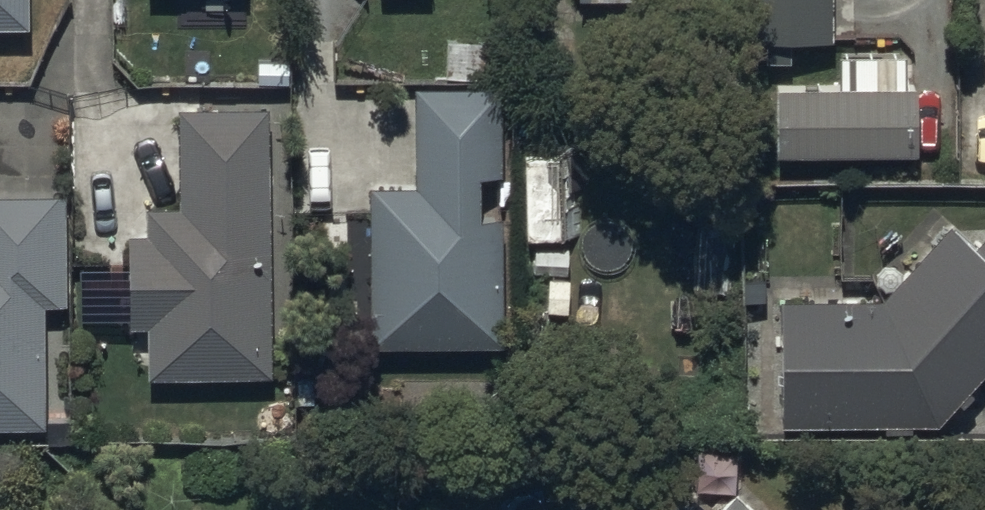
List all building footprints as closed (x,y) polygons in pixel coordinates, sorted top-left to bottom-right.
[(27,32),(26,0),(0,0),(0,32),(27,32)] [(572,17),(625,16),(625,0),(572,0),(572,17)] [(739,55),(823,54),(822,0),(738,0),(739,55)] [(183,47),(183,94),(261,94),(261,47),(183,47)] [(777,162),(920,160),(920,92),(777,93),(777,162)] [(365,362),(495,362),(494,101),(417,102),(417,201),(365,201),(365,362)] [(152,394),(268,393),(267,123),(179,123),(180,223),(151,223),(151,252),(134,252),(135,347),(151,346),(152,394)] [(43,443),(43,320),(65,320),(65,210),(0,211),(0,443),(43,443)] [(771,440),(939,440),(984,388),(984,245),(970,262),(943,238),(874,317),(770,317),(771,440)]
